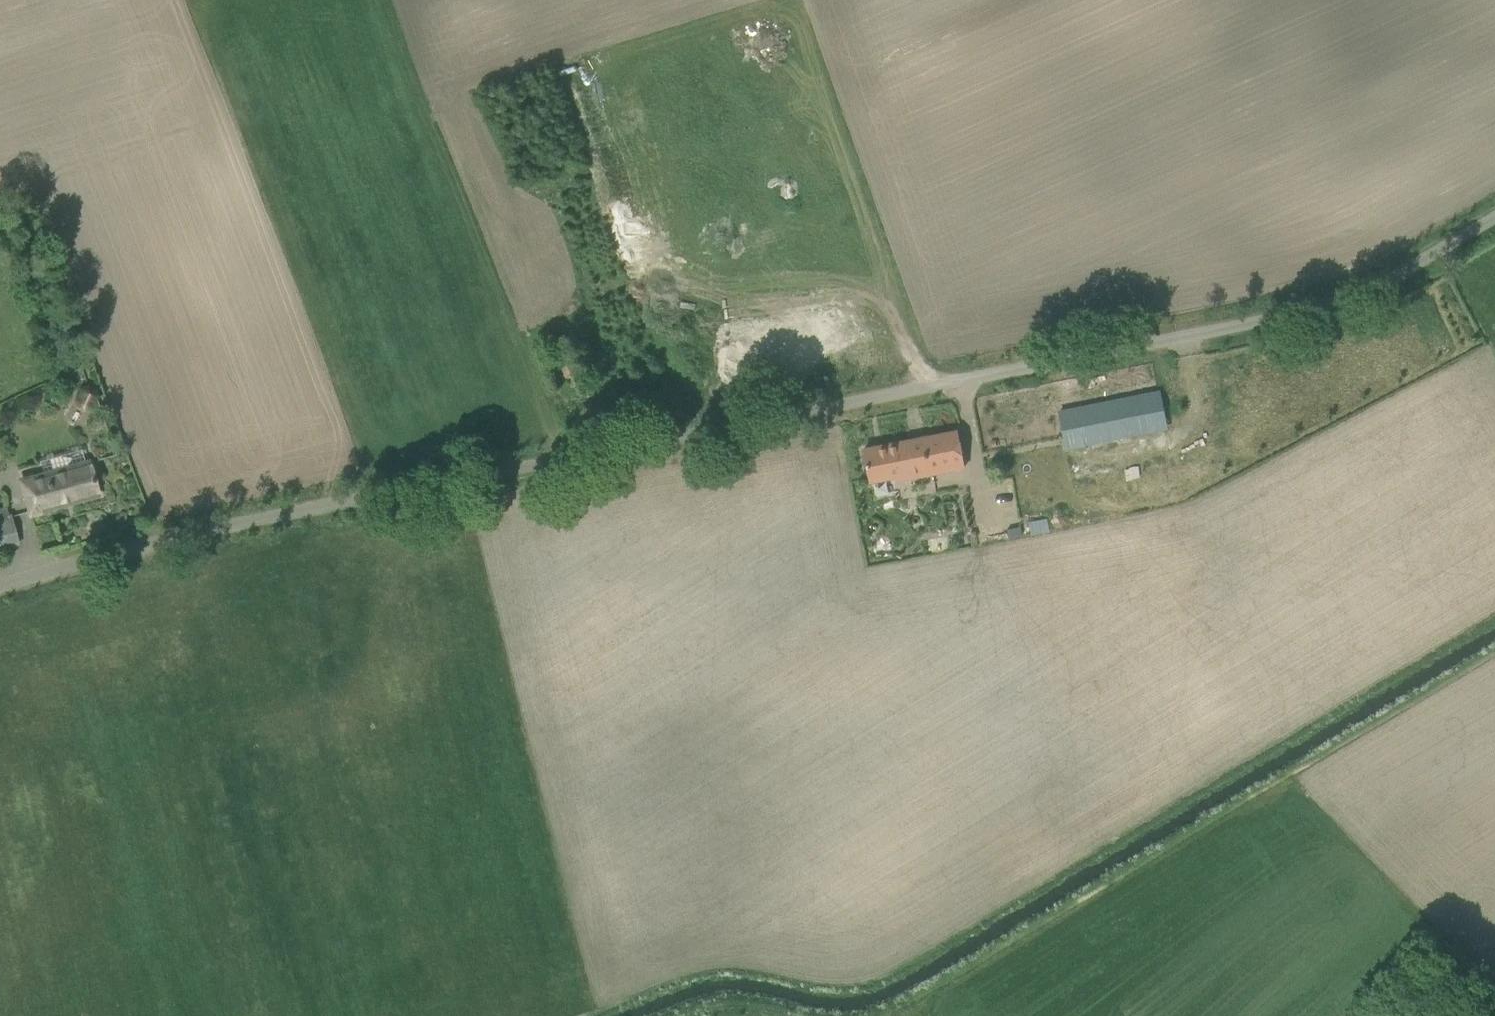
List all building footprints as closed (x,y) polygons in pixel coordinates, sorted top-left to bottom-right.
[(79,387),(73,400),(92,408),(98,397),(96,388),(88,384),(79,387)] [(1158,391),(1059,411),(1066,447),(1165,428),(1162,411),(1158,391)] [(864,449),(870,481),(897,475),(898,479),(932,473),(967,467),(960,430),(864,449)] [(21,480),(31,514),(99,494),(89,461),(21,480)] [(18,542),(13,523),(11,515),(8,516),(6,507),(0,508),(0,547),(18,542)]
